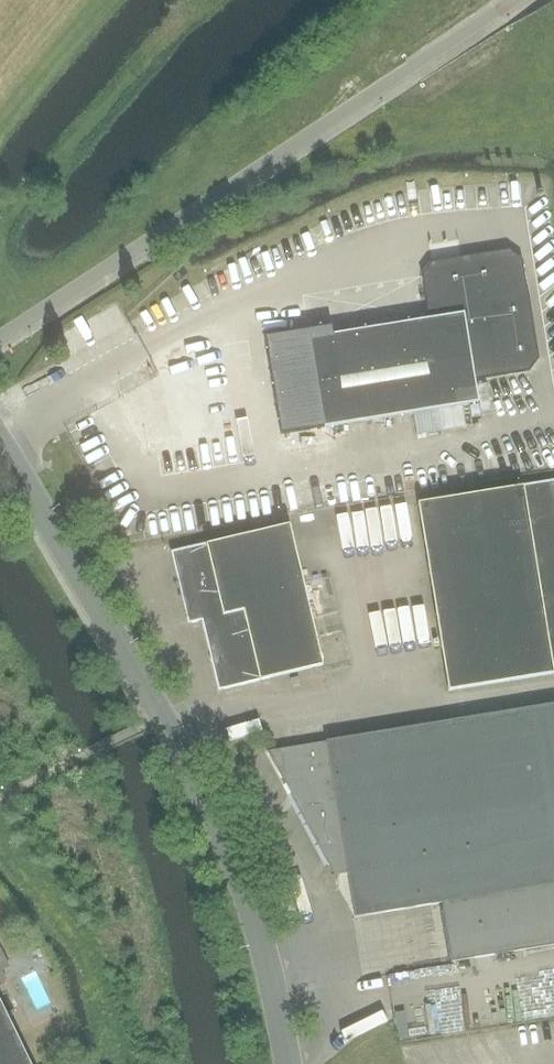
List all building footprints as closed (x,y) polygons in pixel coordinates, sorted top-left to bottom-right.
[(310,338),(267,345),(282,434),(324,427),(326,427),(413,413),(416,434),(465,426),(462,405),(478,402),(475,380),(529,371),(538,358),(522,260),(509,250),(432,263),(423,276),(430,319),(310,338)] [(418,503),(449,691),(553,674),(553,481),(418,503)] [(324,666),(290,525),(172,553),(189,624),(203,620),(220,690),(324,666)] [(348,873),(356,917),(442,903),(452,962),(553,945),(553,704),(327,741),(268,751),(329,865),(338,864),(340,875),(348,873)] [(5,981),(0,971),(8,967),(0,950),(0,984),(5,981)] [(0,1001),(0,1063),(31,1063),(0,1001)]
